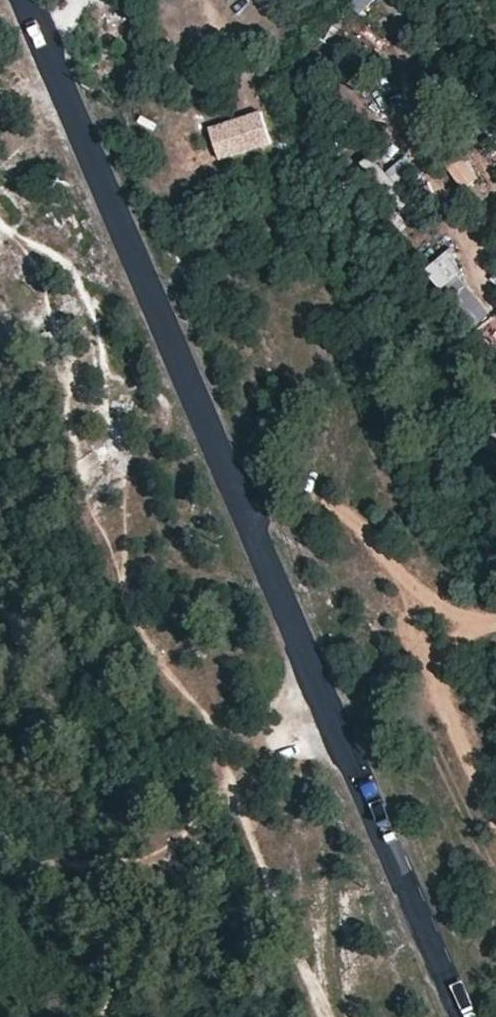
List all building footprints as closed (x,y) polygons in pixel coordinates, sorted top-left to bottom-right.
[(375,0),(355,0),(352,8),(370,14),(375,0)] [(260,113),(207,130),(218,163),(271,145),(260,113)] [(434,146),(459,191),(495,170),(495,140),(484,119),(434,146)] [(396,183),(412,165),(402,156),(386,174),(396,183)] [(435,290),(466,276),(455,252),(423,265),(435,290)] [(474,329),(490,316),(459,278),(443,291),(474,329)]
